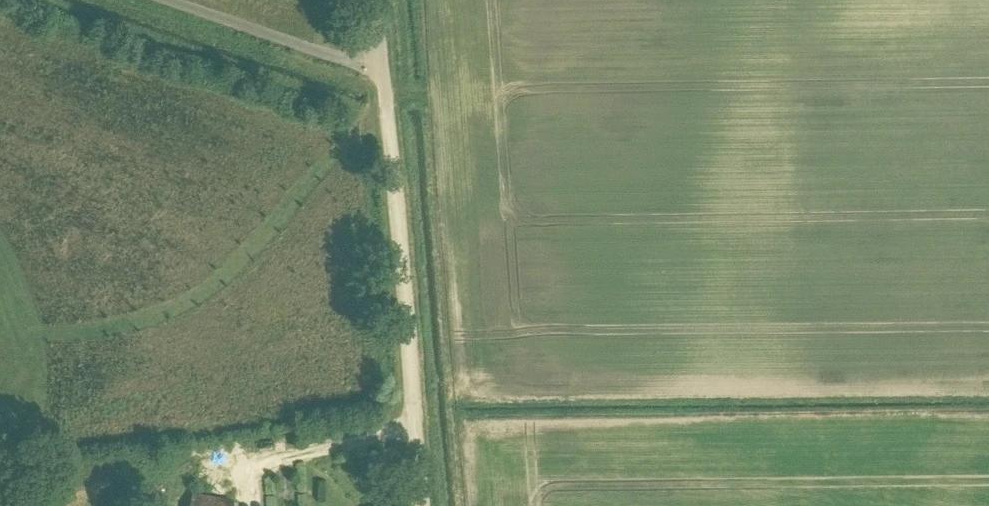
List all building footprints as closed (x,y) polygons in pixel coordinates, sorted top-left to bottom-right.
[(234,502),(193,495),(191,505),(233,505),(234,502)]
